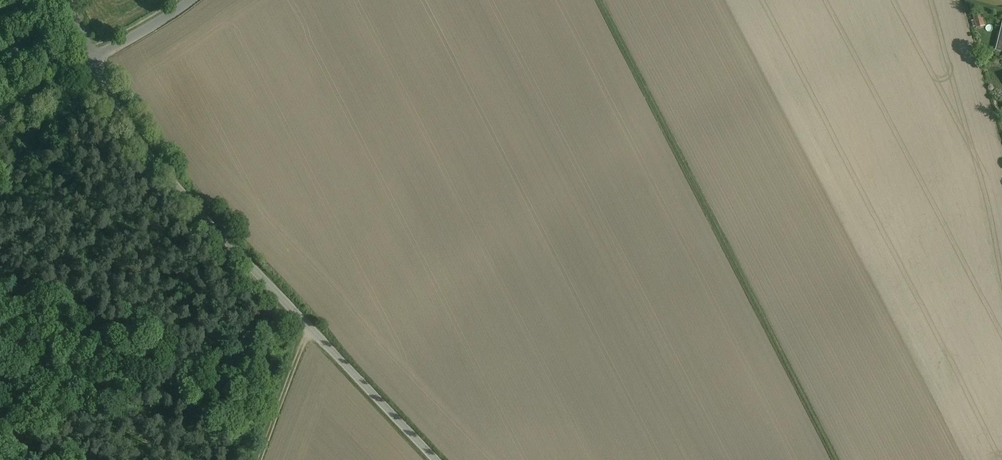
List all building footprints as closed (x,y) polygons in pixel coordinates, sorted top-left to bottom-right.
[(974,26),(984,25),(983,12),(973,13),(974,26)]
